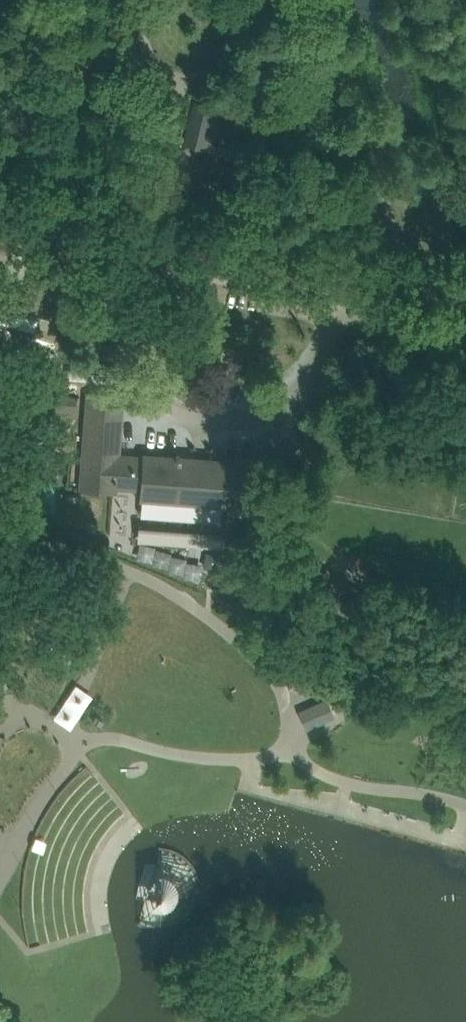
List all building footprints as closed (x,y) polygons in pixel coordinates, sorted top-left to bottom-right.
[(221,106),(195,101),(186,142),(212,148),(221,106)] [(35,332),(40,316),(51,319),(58,293),(56,293),(59,281),(34,274),(29,294),(0,286),(0,323),(35,332)] [(50,406),(52,386),(40,385),(37,405),(50,406)] [(78,396),(55,394),(54,409),(77,411),(78,396)] [(82,487),(115,490),(115,485),(129,486),(131,458),(117,457),(122,399),(89,397),(82,487)] [(145,460),(131,458),(129,486),(143,487),(141,517),(219,521),(221,502),(247,504),(250,464),(230,463),(231,449),(221,448),(221,447),(181,444),(180,459),(147,456),(147,454),(145,454),(145,460)] [(116,532),(132,532),(131,499),(116,500),(116,532)] [(174,554),(170,566),(185,572),(190,560),(174,554)] [(313,589),(302,606),(339,630),(351,612),(360,618),(367,608),(320,578),(313,589)] [(12,649),(5,646),(5,647),(0,646),(0,680),(12,649)] [(288,660),(285,670),(300,676),(303,665),(288,660)] [(306,728),(335,716),(328,699),(299,712),(306,728)] [(167,852),(162,851),(157,851),(157,852),(161,852),(140,920),(145,922),(150,924),(155,925),(161,925),(166,925),(171,923),(176,921),(181,918),(185,915),(189,911),(192,907),(194,902),(196,897),(197,891),(197,886),(196,880),(194,875),(192,870),(189,866),(186,862),(182,858),(177,855),(172,853),(167,852)]
